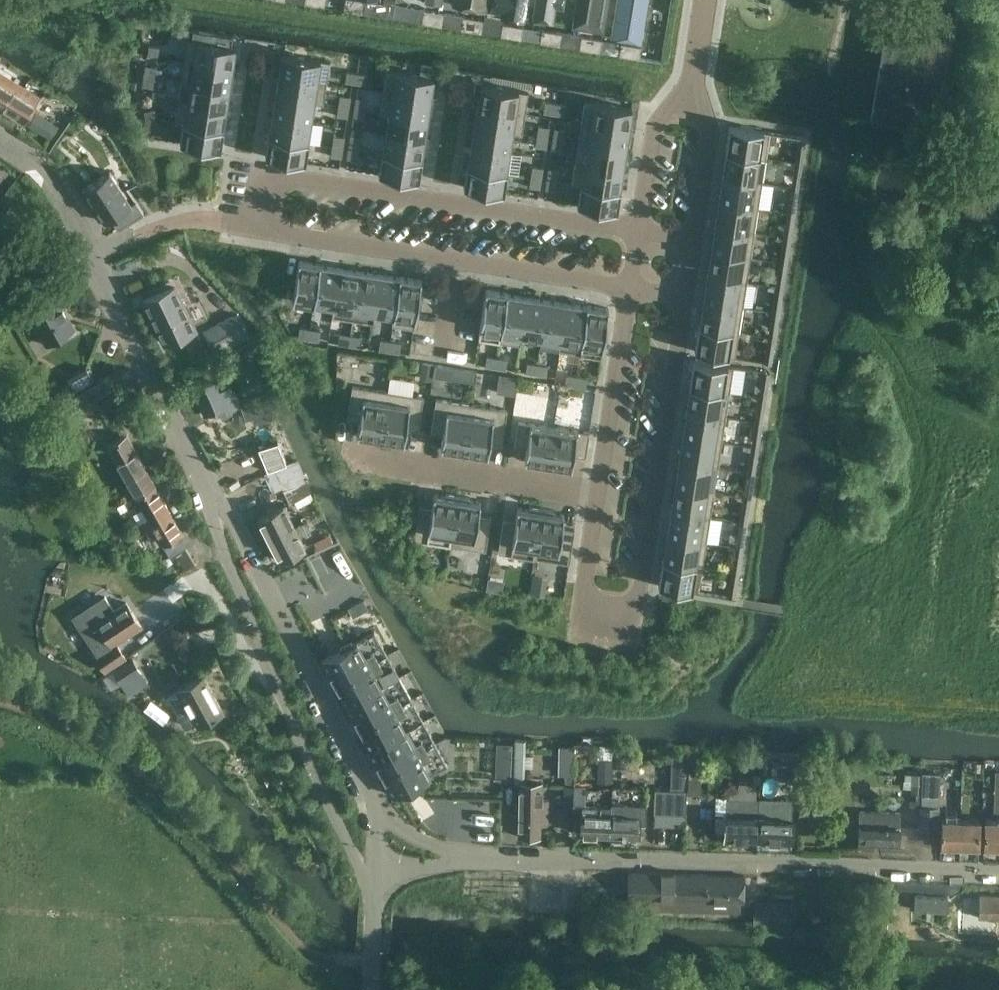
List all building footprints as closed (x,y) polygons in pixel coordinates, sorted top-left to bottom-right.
[(366,0),(344,0),(343,10),(364,13),(364,12),(366,0)] [(393,16),(406,18),(408,7),(409,0),(396,0),(393,16)] [(462,16),(483,19),(486,0),(454,0),(452,14),(462,16)] [(492,7),(503,9),(502,14),(526,18),(529,0),(493,0),(492,7)] [(533,16),(554,19),(556,6),(563,7),(564,0),(535,0),(533,16)] [(573,24),(601,29),(606,0),(577,0),(573,24)] [(620,42),(641,45),(649,0),(616,0),(610,40),(620,42)] [(907,4),(879,0),(873,0),(866,38),(883,41),(871,115),(870,115),(870,116),(922,125),(922,123),(921,123),(925,102),(941,105),(957,13),(907,4)] [(411,20),(421,21),(423,9),(413,7),(411,20)] [(444,13),(423,9),(421,21),(421,22),(442,26),(442,25),(444,13)] [(462,16),(452,14),(444,13),(442,25),(460,28),(462,16)] [(460,28),(460,29),(481,32),(481,31),(483,19),(462,16),(460,28)] [(502,22),(483,19),(481,31),(500,34),(502,22)] [(500,34),(500,35),(521,39),(521,38),(523,26),(502,22),(500,34)] [(541,29),(523,26),(521,38),(539,41),(541,29)] [(539,41),(539,42),(560,45),(560,44),(562,32),(541,29),(539,41)] [(188,40),(184,61),(232,68),(235,47),(231,46),(233,36),(220,34),(194,30),(192,40),(188,40)] [(581,35),(562,32),(560,44),(579,47),(581,35)] [(579,47),(579,48),(600,51),(602,39),(581,35),(579,47)] [(602,39),(600,51),(618,54),(620,42),(610,40),(602,39)] [(641,45),(620,42),(618,54),(639,58),(641,45)] [(149,45),(147,55),(158,57),(159,47),(149,45)] [(282,54),(279,75),(327,83),(330,61),(282,54)] [(229,88),(232,68),(184,61),(181,81),(229,88)] [(146,65),(144,75),(154,77),(156,66),(146,65)] [(386,70),(383,91),(430,99),(434,77),(386,70)] [(355,83),(357,73),(346,71),(345,81),(355,83)] [(1,109),(11,91),(21,97),(26,88),(0,73),(0,108),(1,109)] [(367,74),(357,73),(355,83),(366,84),(367,74)] [(153,87),(154,77),(144,75),(143,86),(153,87)] [(323,103),(327,83),(279,75),(276,95),(323,103)] [(178,100),(178,101),(226,108),(229,88),(181,81),(181,82),(191,83),(188,102),(178,100)] [(481,85),(478,106),(525,113),(528,92),(481,85)] [(38,96),(26,88),(21,97),(11,91),(1,109),(25,124),(37,106),(33,103),(38,96)] [(427,119),(430,99),(383,91),(380,111),(427,119)] [(276,95),(273,116),(311,121),(314,102),(323,104),(323,103),(276,95)] [(340,95),(338,105),(348,107),(350,96),(340,95)] [(355,108),(365,109),(366,99),(356,97),(355,108)] [(178,101),(175,121),(224,129),(224,128),(223,128),(226,108),(178,101)] [(584,101),(581,122),(629,129),(632,108),(584,101)] [(544,112),(554,113),(555,103),(545,102),(544,112)] [(555,103),(554,113),(564,115),(566,105),(555,103)] [(347,117),(348,107),(338,105),(337,116),(347,117)] [(478,106),(474,126),(522,133),(525,113),(478,106)] [(147,121),(157,118),(154,108),(145,111),(147,121)] [(363,119),(365,109),(355,108),(353,118),(363,119)] [(389,114),(386,133),(424,139),(427,119),(380,111),(380,112),(389,114)] [(308,141),(311,121),(273,116),(270,135),(269,135),(269,136),(309,142),(309,141),(308,141)] [(159,128),(157,118),(147,121),(149,131),(159,128)] [(180,143),(221,150),(224,129),(175,121),(175,122),(183,123),(180,143)] [(581,122),(578,142),(626,149),(629,129),(581,122)] [(537,136),(547,137),(548,127),(538,125),(537,136)] [(730,125),(726,151),(766,157),(770,131),(730,125)] [(474,126),(471,146),(509,152),(512,133),(522,134),(522,133),(474,126)] [(553,138),(563,140),(565,129),(555,128),(553,138)] [(421,158),(424,139),(386,133),(383,152),(382,152),(382,153),(422,159),(422,158),(421,158)] [(334,135),(332,145),(342,147),(344,137),(334,135)] [(306,163),(309,142),(269,136),(265,157),(306,163)] [(545,148),(547,137),(537,136),(535,146),(545,148)] [(349,148),(359,149),(360,139),(350,138),(349,148)] [(562,150),(563,140),(553,138),(552,149),(562,150)] [(578,142),(575,162),(623,170),(626,149),(578,142)] [(342,147),(332,145),(331,156),(341,157),(342,147)] [(798,145),(795,162),(802,163),(804,146),(798,145)] [(467,165),(467,166),(507,173),(508,172),(506,171),(509,152),(471,146),(468,166),(467,165)] [(357,160),(359,149),(349,148),(347,158),(357,160)] [(727,152),(723,176),(762,182),(766,157),(726,151),(725,152),(727,152)] [(422,159),(382,153),(378,174),(419,180),(422,159)] [(572,182),(621,190),(621,189),(620,189),(623,170),(575,162),(572,182)] [(802,163),(795,162),(792,178),(799,179),(802,163)] [(507,173),(467,166),(464,187),(504,193),(507,173)] [(532,166),(531,176),(541,178),(542,167),(532,166)] [(548,168),(547,179),(557,180),(558,170),(548,168)] [(109,171),(82,189),(104,222),(116,215),(123,225),(143,212),(135,200),(130,203),(109,171)] [(539,188),(541,178),(531,176),(529,186),(539,188)] [(758,207),(762,182),(723,176),(719,201),(758,207)] [(555,190),(557,180),(547,179),(545,189),(555,190)] [(577,205),(617,211),(621,190),(572,182),(572,183),(580,185),(577,205)] [(790,195),(787,212),(794,213),(797,196),(790,195)] [(719,201),(715,226),(754,232),(758,207),(719,201)] [(794,213),(787,212),(785,228),(792,229),(794,213)] [(750,257),(754,232),(715,226),(711,251),(750,257)] [(782,245),(780,261),(786,263),(789,246),(782,245)] [(746,282),(750,257),(711,251),(708,276),(746,282)] [(292,301),(313,304),(320,264),(299,260),(292,301)] [(784,279),(786,263),(780,261),(777,278),(784,279)] [(321,264),(320,264),(313,304),(314,304),(314,303),(333,306),(331,315),(332,316),(340,268),(320,265),(321,264)] [(360,271),(340,268),(332,316),(352,319),(360,271)] [(380,274),(360,271),(352,319),(373,322),(380,274)] [(399,277),(380,274),(373,322),(375,312),(393,315),(392,325),(393,325),(400,276),(399,276),(399,277)] [(421,279),(400,276),(393,325),(414,328),(421,279)] [(743,307),(746,282),(708,276),(704,301),(743,307)] [(143,299),(165,342),(195,327),(174,284),(143,299)] [(30,316),(47,345),(60,337),(65,338),(71,335),(73,330),(75,329),(50,287),(23,303),(20,296),(5,305),(15,324),(30,316)] [(499,341),(507,293),(486,289),(478,338),(499,341)] [(508,293),(507,293),(499,341),(519,344),(527,297),(508,294),(508,293)] [(775,295),(772,311),(779,312),(781,296),(775,295)] [(547,300),(527,297),(519,344),(520,345),(522,335),(541,338),(547,300)] [(567,303),(547,300),(541,338),(560,341),(559,351),(560,351),(567,303)] [(739,332),(743,307),(704,301),(700,325),(699,325),(739,332)] [(586,306),(567,303),(560,351),(580,354),(587,305),(586,306)] [(609,308),(587,305),(580,354),(601,357),(609,308)] [(776,329),(779,312),(772,311),(769,328),(776,329)] [(237,314),(208,328),(219,350),(247,336),(237,314)] [(735,357),(739,332),(699,325),(695,351),(735,358),(735,357)] [(298,337),(308,338),(310,328),(300,327),(298,337)] [(308,338),(315,339),(319,340),(320,330),(310,328),(308,338)] [(338,343),(348,344),(350,335),(340,333),(338,343)] [(360,336),(350,335),(348,344),(359,346),(360,336)] [(247,357),(266,349),(260,338),(242,346),(247,357)] [(379,349),(389,351),(390,341),(380,339),(379,349)] [(401,342),(390,341),(389,351),(399,352),(401,342)] [(767,362),(772,359),(774,346),(767,345),(764,362),(767,362)] [(485,366),(495,367),(497,357),(487,356),(485,366)] [(497,357),(495,367),(506,369),(507,359),(497,357)] [(72,368),(80,384),(98,374),(90,359),(72,368)] [(253,362),(251,359),(233,368),(236,375),(230,378),(234,388),(241,385),(245,395),(265,387),(266,389),(273,386),(261,359),(253,362)] [(689,386),(729,392),(733,367),(734,367),(734,366),(693,360),(689,386)] [(525,372),(536,374),(537,364),(527,362),(525,372)] [(548,365),(537,364),(536,374),(546,375),(548,365)] [(54,394),(74,385),(68,371),(48,380),(54,394)] [(767,389),(769,376),(766,371),(763,371),(760,388),(767,389)] [(565,384),(575,386),(577,375),(566,374),(565,384)] [(577,375),(575,386),(585,387),(587,377),(577,375)] [(110,392),(103,380),(67,399),(75,414),(89,407),(87,404),(110,392)] [(192,390),(204,416),(217,410),(222,419),(232,414),(229,408),(239,404),(234,392),(231,393),(227,386),(218,390),(213,380),(192,390)] [(368,439),(380,441),(388,391),(352,386),(347,420),(359,422),(357,435),(368,436),(368,439)] [(725,417),(729,392),(689,386),(689,387),(690,387),(687,411),(725,417)] [(423,397),(388,391),(380,441),(392,443),(393,440),(404,442),(406,429),(418,431),(423,397)] [(452,452),(464,454),(472,404),(436,399),(431,433),(443,434),(441,448),(452,449),(452,452)] [(472,404),(464,454),(476,456),(476,453),(488,455),(490,442),(502,443),(507,410),(472,404)] [(757,405),(755,422),(762,423),(764,406),(757,405)] [(722,442),(725,417),(687,411),(683,436),(722,442)] [(536,465),(548,467),(554,427),(518,421),(514,445),(527,447),(525,460),(536,462),(536,465)] [(762,423),(755,422),(752,438),(759,439),(762,423)] [(574,454),(586,456),(589,432),(554,427),(548,467),(560,469),(560,466),(571,468),(574,454)] [(108,447),(137,497),(156,486),(141,462),(126,436),(108,447)] [(718,467),(722,442),(683,436),(679,461),(718,467)] [(278,441),(258,448),(267,472),(287,464),(278,441)] [(750,455),(747,471),(754,473),(757,456),(750,455)] [(281,489),(282,491),(289,503),(293,500),(297,507),(313,499),(303,480),(304,479),(303,477),(305,476),(298,460),(263,474),(271,493),(281,489)] [(714,492),(718,467),(679,461),(675,486),(714,492)] [(754,473),(747,471),(745,488),(751,489),(754,473)] [(137,497),(151,521),(166,547),(181,538),(184,536),(156,486),(137,497)] [(710,517),(714,492),(675,486),(671,511),(710,517)] [(450,545),(458,495),(446,493),(445,496),(434,494),(432,507),(420,505),(414,539),(450,545)] [(470,497),(458,495),(450,545),(486,550),(491,516),(479,515),(481,501),(469,500),(470,497)] [(268,540),(294,527),(282,505),(257,518),(268,540)] [(742,505),(740,521),(746,522),(749,506),(742,505)] [(534,558),(541,508),(529,506),(529,509),(518,507),(515,520),(503,518),(498,552),(534,558)] [(553,510),(541,508),(534,558),(569,563),(574,529),(562,528),(564,514),(553,512),(553,510)] [(706,542),(710,517),(671,511),(667,536),(706,542)] [(746,522),(740,521),(737,538),(744,539),(746,522)] [(268,540),(278,560),(279,561),(305,548),(294,527),(268,540)] [(664,560),(662,560),(702,567),(706,542),(667,536),(664,560)] [(166,547),(165,547),(167,551),(170,556),(184,547),(187,546),(181,538),(166,547)] [(170,556),(169,556),(172,562),(177,559),(184,570),(194,564),(184,547),(170,556)] [(734,555),(732,571),(739,572),(741,556),(734,555)] [(169,556),(163,560),(167,565),(172,562),(169,556)] [(698,592),(702,567),(662,560),(658,586),(698,592)] [(736,589),(739,572),(732,571),(729,588),(736,589)] [(141,625),(126,602),(114,611),(113,609),(99,618),(100,619),(97,622),(111,644),(95,655),(106,671),(126,658),(116,642),(141,625)] [(342,649),(322,660),(331,678),(334,683),(387,654),(374,631),(357,640),(353,643),(351,640),(340,646),(342,649)] [(387,654),(334,683),(336,687),(346,705),(399,676),(387,654)] [(113,671),(120,683),(140,670),(133,658),(113,671)] [(223,712),(203,676),(180,689),(180,690),(169,696),(188,730),(198,725),(199,725),(223,712)] [(399,676),(346,705),(355,722),(358,727),(411,698),(399,676)] [(411,698),(358,727),(361,731),(370,748),(368,750),(423,720),(411,698)] [(423,720),(368,750),(377,767),(380,772),(435,742),(423,720)] [(514,756),(513,781),(514,782),(514,789),(520,790),(522,748),(523,741),(523,740),(515,740),(515,741),(515,747),(514,756)] [(435,742),(380,772),(383,777),(393,795),(415,783),(417,787),(429,780),(427,777),(447,766),(435,742)] [(688,767),(687,795),(698,795),(700,768),(688,767)] [(984,848),(998,849),(998,771),(995,771),(994,774),(993,803),(993,819),(985,819),(984,848)] [(918,833),(935,833),(937,833),(938,809),(939,773),(921,772),(921,774),(911,773),(911,774),(903,774),(902,788),(911,789),(910,794),(915,794),(915,800),(909,800),(909,807),(917,807),(916,809),(919,809),(918,833)] [(520,802),(519,836),(540,837),(540,824),(547,825),(549,799),(542,799),(542,783),(521,782),(520,802)] [(718,796),(717,817),(725,817),(724,836),(724,839),(758,840),(759,818),(759,784),(738,783),(738,790),(729,790),(729,789),(726,789),(726,796),(718,796)] [(610,836),(611,801),(610,804),(584,804),(585,785),(573,785),(572,812),(581,812),(580,834),(610,836)] [(653,815),(685,816),(686,790),(654,789),(653,815)] [(639,837),(640,834),(640,822),(645,823),(646,802),(611,801),(610,836),(639,837)] [(901,814),(886,813),(856,812),(855,844),(900,846),(901,814)] [(961,847),(962,818),(942,817),(941,846),(961,847)] [(759,818),(758,840),(792,842),(793,819),(759,818)] [(962,818),(961,847),(980,848),(981,819),(962,818)] [(742,902),(743,876),(629,873),(628,907),(740,911),(740,902),(742,902)] [(584,898),(583,910),(623,911),(624,893),(604,892),(604,899),(584,898)] [(981,895),(980,900),(960,900),(960,914),(978,914),(978,918),(998,919),(998,896),(981,895)] [(757,905),(757,926),(770,926),(770,925),(770,919),(787,920),(787,906),(757,905)] [(852,912),(852,930),(872,931),(873,912),(852,912)]
